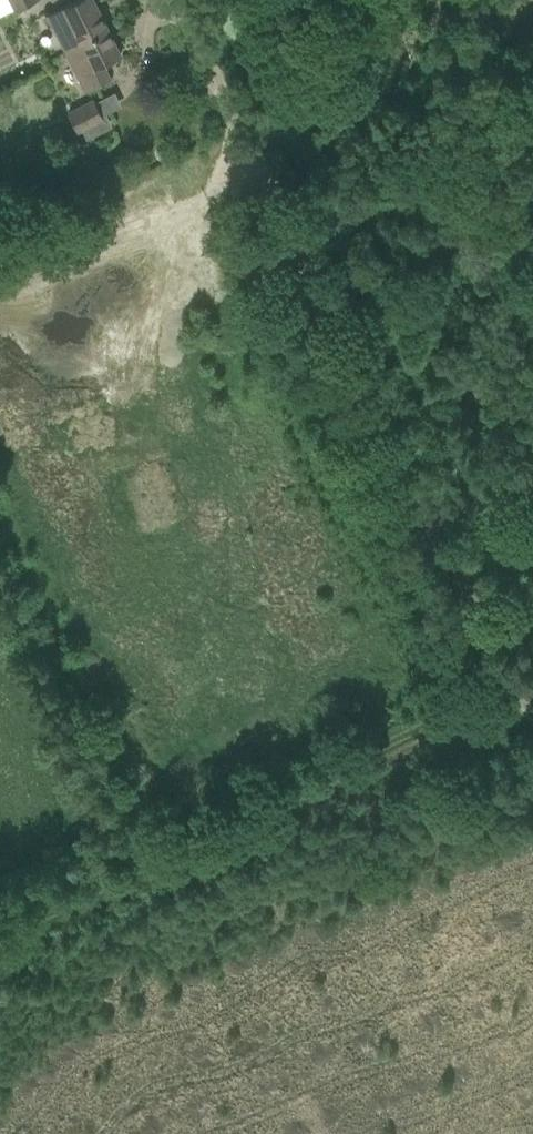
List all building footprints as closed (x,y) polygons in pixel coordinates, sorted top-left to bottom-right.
[(15,8),(16,10),(35,0),(0,0),(0,16),(15,8)] [(48,14),(59,37),(74,30),(81,43),(108,30),(93,0),(77,0),(48,14)] [(81,43),(66,51),(86,91),(111,79),(111,78),(102,82),(95,68),(121,56),(108,30),(81,43)] [(103,117),(95,100),(69,113),(78,130),(103,117)] [(102,174),(109,189),(123,181),(117,167),(102,174)]
